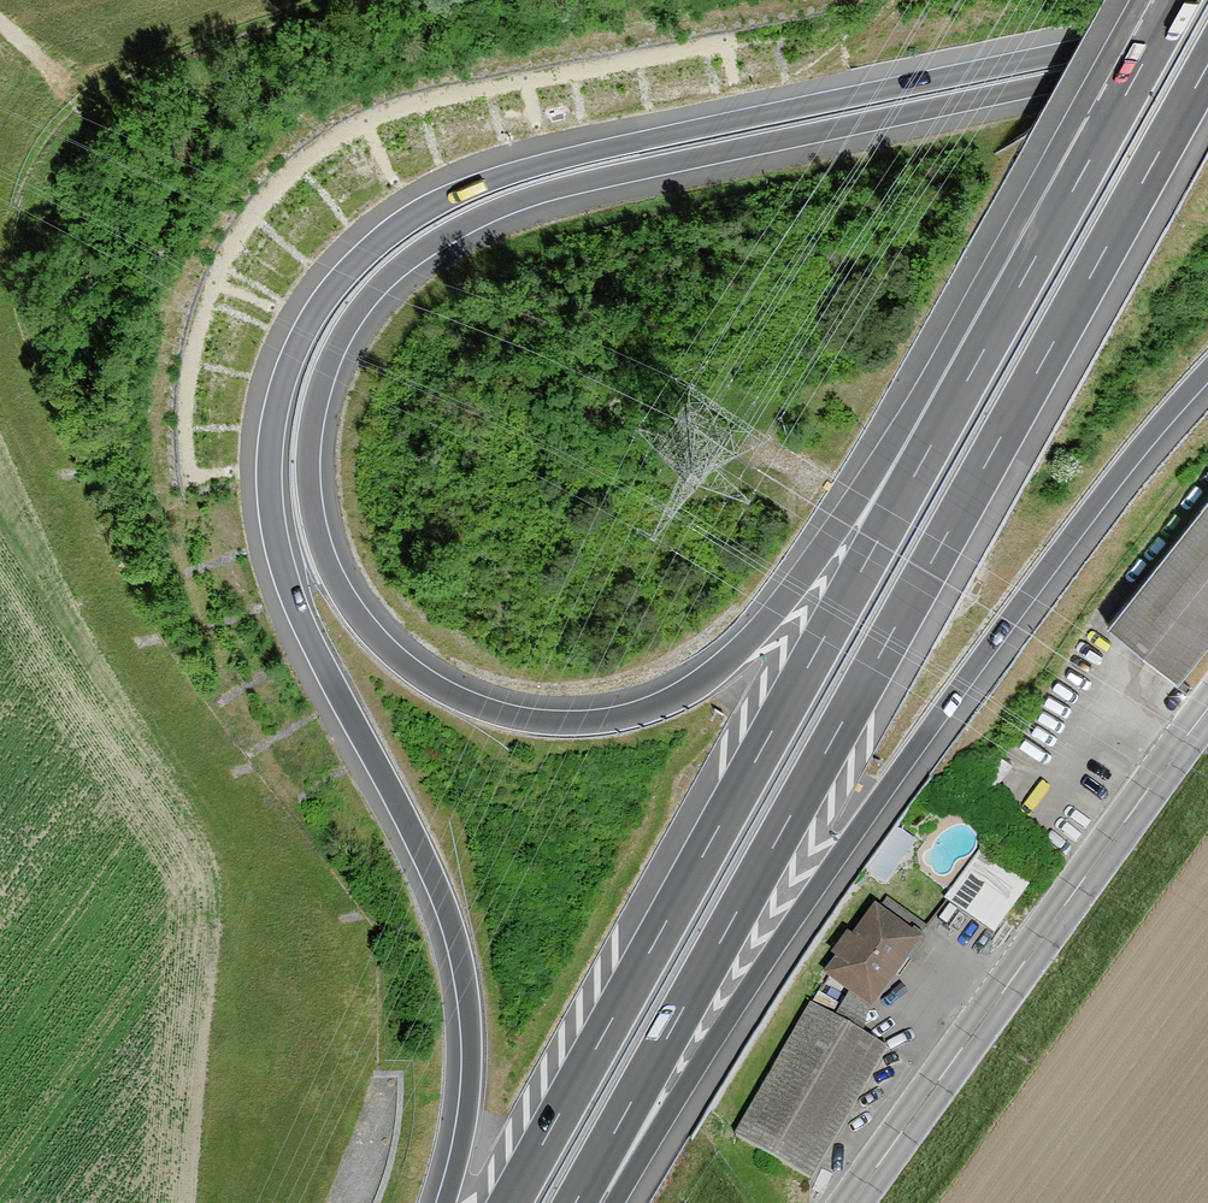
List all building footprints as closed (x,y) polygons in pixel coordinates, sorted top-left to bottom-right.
[(1108,624),(1179,679),(1207,643),(1207,498),(1108,624)] [(900,857),(887,848),(874,868),(887,876),(892,869),(900,857)] [(1027,884),(982,852),(951,895),(948,900),(993,931),(1001,921),(1027,884)] [(926,926),(887,898),(876,913),(876,912),(855,941),(850,938),(836,958),(827,952),(817,966),(830,975),(830,976),(871,1005),(904,959),(911,963),(923,947),(924,944),(924,941),(923,937),(920,935),(926,926)] [(860,1033),(811,1004),(735,1136),(811,1180),(887,1049),(860,1033)]
